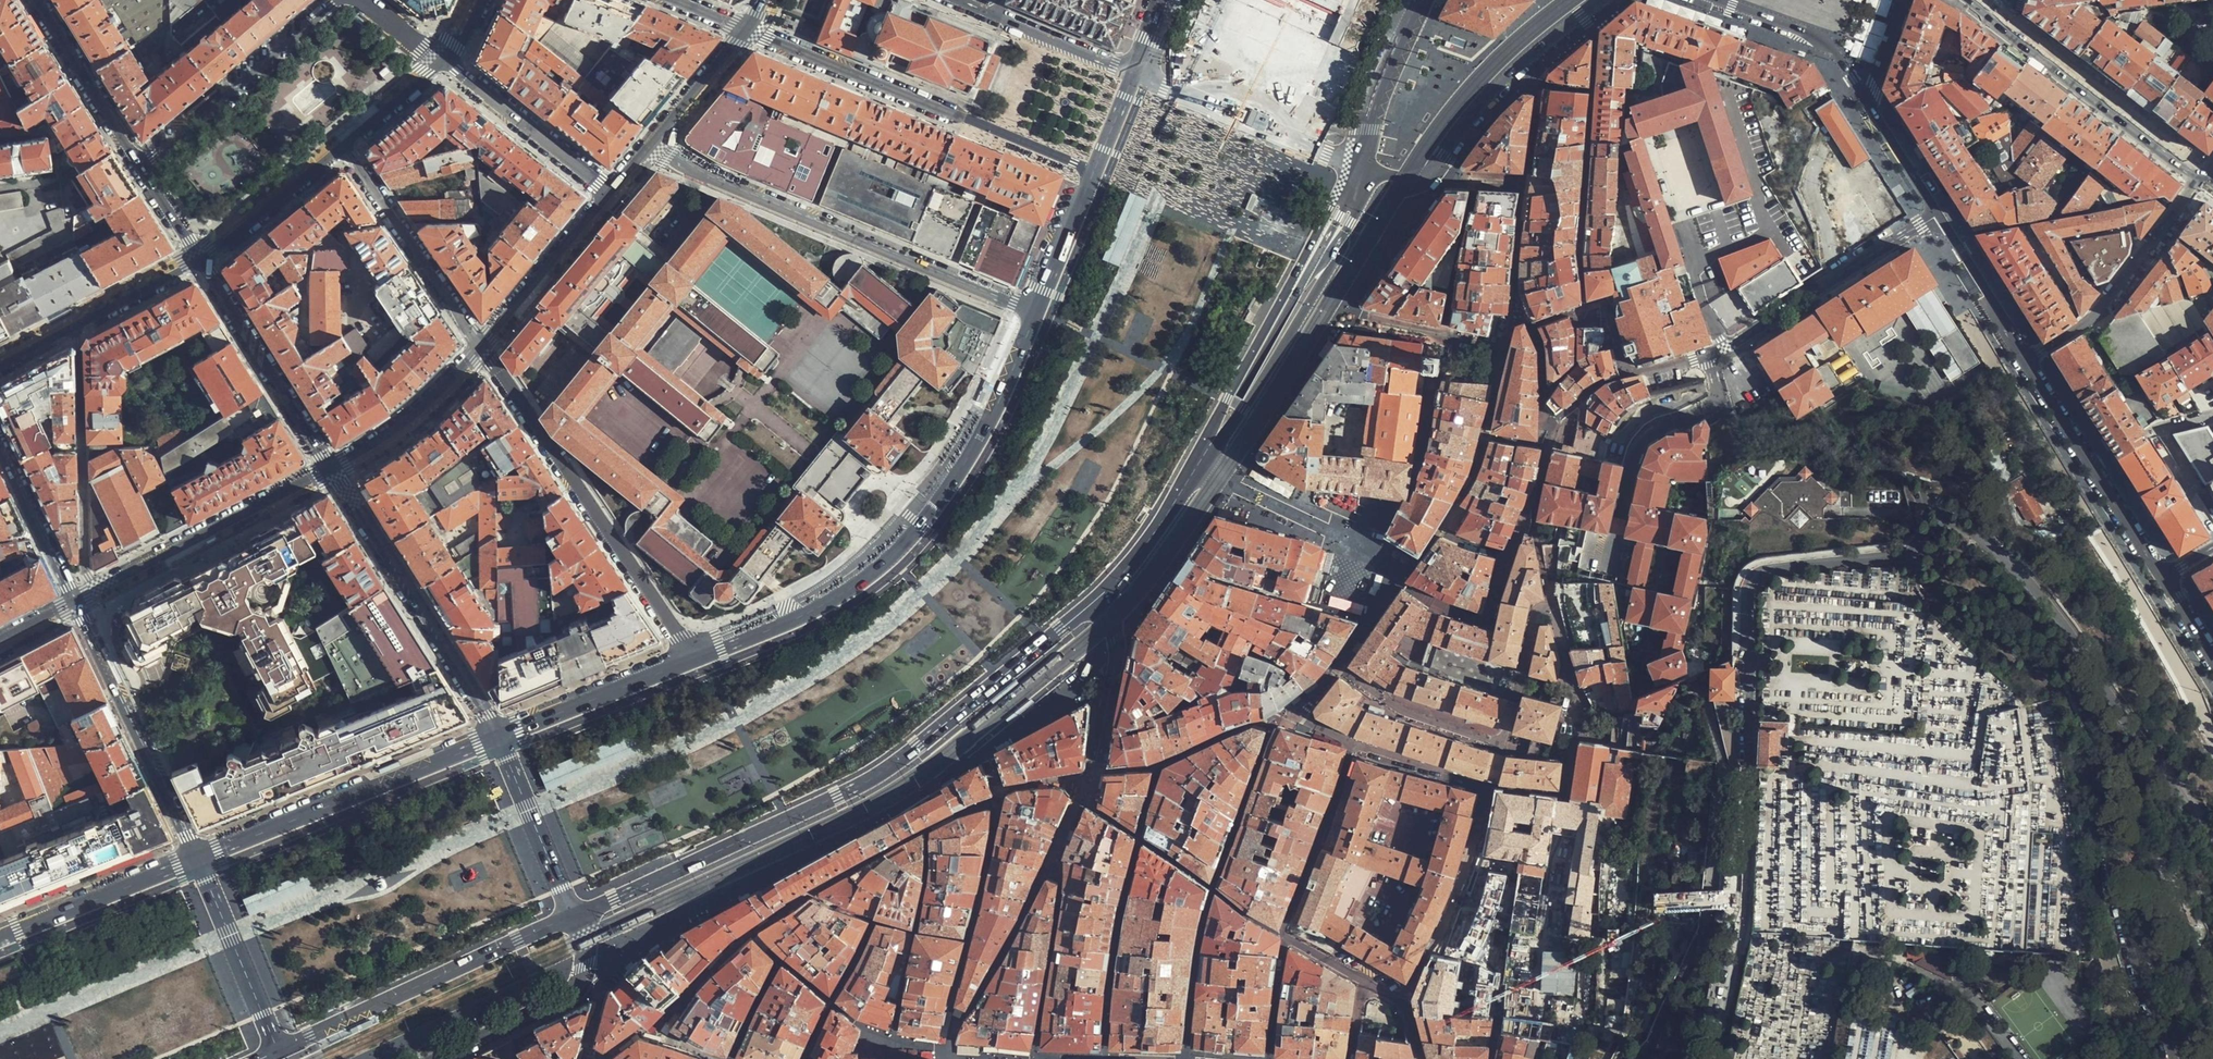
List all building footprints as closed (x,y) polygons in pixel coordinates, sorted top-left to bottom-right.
[(44,42),(28,17),(17,0),(0,0),(0,69),(44,42)] [(65,17),(93,0),(55,0),(65,17)] [(65,17),(71,26),(96,67),(128,48),(123,42),(131,38),(127,30),(120,35),(114,25),(121,21),(112,8),(105,11),(98,0),(93,0),(65,17)] [(105,11),(112,8),(121,21),(127,30),(131,38),(135,45),(173,21),(170,0),(98,0),(105,11)] [(203,0),(200,0),(173,21),(169,32),(181,45),(216,15),(203,0)] [(173,21),(200,0),(170,0),(173,21)] [(247,51),(280,23),(308,0),(203,0),(216,15),(223,23),(247,51)] [(425,19),(437,16),(449,12),(455,0),(401,0),(425,19)] [(498,9),(532,36),(540,43),(556,21),(538,12),(540,7),(542,7),(544,2),(544,0),(502,0),(498,9)] [(571,0),(549,0),(547,5),(556,10),(558,4),(567,8),(571,0)] [(644,5),(633,0),(571,0),(567,8),(563,16),(615,40),(644,5)] [(818,43),(873,65),(885,70),(889,61),(868,52),(873,41),(871,38),(869,34),(865,33),(864,33),(861,36),(856,34),(859,27),(870,4),(874,6),(873,8),(874,9),(876,11),(879,10),(883,9),(886,9),(889,0),(836,0),(832,8),(818,43)] [(889,61),(930,78),(974,97),(997,43),(911,7),(912,4),(902,0),(900,0),(899,2),(894,0),(889,0),(886,9),(883,9),(879,10),(876,11),(873,15),(869,20),(868,25),(868,29),(868,32),(869,34),(871,38),(873,41),(868,52),(889,61)] [(1134,5),(1121,0),(1119,5),(1105,0),(1009,0),(1008,2),(1062,25),(1117,47),(1126,26),(1134,5)] [(1494,38),(1533,0),(1450,0),(1441,17),(1467,27),(1494,38)] [(1887,19),(1893,0),(1867,0),(1851,52),(1875,60),(1888,19),(1887,19)] [(1895,108),(1938,90),(1943,89),(1965,80),(1965,69),(1949,65),(1947,69),(1929,63),(1943,23),(1949,27),(1943,48),(1963,56),(1960,13),(1937,0),(1914,0),(1883,89),(1888,96),(1895,108)] [(2078,55),(2101,23),(2078,6),(2079,3),(2097,1),(2097,0),(2026,0),(2022,13),(2047,31),(2078,55)] [(2097,1),(2106,9),(2147,4),(2146,0),(2097,0),(2097,1)] [(1632,6),(1600,32),(1637,39),(1690,58),(1701,30),(1702,25),(1637,2),(1632,6)] [(718,36),(644,5),(615,40),(613,43),(629,50),(631,47),(627,45),(631,37),(658,49),(651,60),(685,76),(699,59),(718,36)] [(532,36),(498,9),(485,37),(474,59),(508,87),(525,52),(524,52),(523,53),(522,53),(521,53),(521,51),(519,50),(524,40),(530,42),(532,36)] [(2119,14),(2115,19),(2119,21),(2123,20),(2142,20),(2142,12),(2119,14)] [(1983,30),(1960,13),(1963,56),(1981,69),(2000,43),(1983,30)] [(2101,23),(2078,55),(2094,68),(2125,91),(2152,55),(2105,20),(2101,23)] [(2163,35),(2142,20),(2133,34),(2155,51),(2165,37),(2163,35)] [(169,32),(173,21),(135,45),(132,46),(130,51),(135,48),(142,59),(167,45),(164,58),(166,61),(169,60),(183,48),(181,45),(169,32)] [(187,53),(211,82),(229,66),(247,51),(223,23),(187,53)] [(1728,80),(1731,73),(1742,45),(1744,40),(1702,25),(1701,30),(1690,58),(1693,59),(1693,60),(1710,71),(1713,74),(1728,80)] [(1598,68),(1597,84),(1624,86),(1633,86),(1637,39),(1600,32),(1598,68)] [(525,52),(508,87),(538,110),(546,116),(569,89),(580,75),(540,43),(532,36),(530,42),(525,52)] [(2165,37),(2155,51),(2163,58),(2173,43),(2165,37)] [(1547,81),(1589,87),(1591,40),(1570,58),(1548,75),(1547,81)] [(1811,63),(1744,40),(1742,45),(1731,73),(1777,89),(1789,108),(1825,86),(1815,70),(1811,63)] [(0,69),(0,75),(9,93),(23,84),(34,99),(67,79),(63,73),(44,42),(0,69)] [(2013,53),(2000,43),(1981,69),(1969,84),(1965,80),(1943,89),(1972,119),(1976,118),(1985,114),(2025,63),(2013,53)] [(128,48),(96,67),(119,103),(131,123),(153,106),(150,101),(154,99),(145,87),(137,94),(133,89),(147,78),(130,51),(132,46),(128,48)] [(153,106),(131,123),(141,140),(169,117),(211,82),(187,53),(183,48),(169,60),(172,64),(145,87),(154,99),(157,102),(153,106)] [(2152,55),(2125,91),(2133,97),(2149,109),(2190,56),(2182,50),(2169,67),(2152,55)] [(761,109),(772,116),(782,118),(786,110),(813,121),(829,82),(801,70),(758,52),(728,87),(750,102),(752,97),(764,103),(761,109)] [(2201,82),(2212,66),(2212,57),(2209,54),(2201,64),(2201,82)] [(665,100),(685,76),(651,60),(639,55),(605,95),(615,103),(644,125),(665,100)] [(2190,56),(2149,109),(2160,117),(2175,129),(2201,94),(2201,82),(2201,64),(2190,56)] [(1627,130),(1620,135),(1619,144),(1619,148),(1632,143),(1633,147),(1626,151),(1633,174),(1625,176),(1639,214),(1646,212),(1665,269),(1684,263),(1642,138),(1698,120),(1725,203),(1753,194),(1713,74),(1710,71),(1693,60),(1684,65),(1672,61),(1661,84),(1662,96),(1632,106),(1635,114),(1630,116),(1627,130)] [(2040,126),(2065,94),(2043,76),(2025,63),(1985,114),(2006,108),(2007,118),(2020,103),(2035,114),(2010,145),(2011,163),(2037,131),(2040,126)] [(2212,101),(2212,78),(2202,92),(2212,101)] [(82,103),(67,79),(34,99),(31,101),(18,109),(22,118),(30,132),(41,130),(50,129),(53,148),(53,151),(62,147),(97,128),(82,103)] [(860,94),(829,82),(813,121),(850,136),(866,97),(860,94)] [(1596,95),(1593,133),(1620,135),(1624,86),(1597,84),(1596,95)] [(430,96),(417,108),(457,137),(470,147),(480,145),(494,124),(458,95),(448,87),(441,87),(430,96)] [(767,128),(772,116),(761,109),(750,102),(728,87),(697,125),(690,134),(691,136),(687,136),(685,139),(685,141),(686,143),(720,164),(734,169),(748,175),(767,128)] [(569,89),(546,116),(559,127),(609,166),(625,148),(644,125),(615,103),(600,122),(593,117),(597,112),(569,89)] [(1907,127),(1919,146),(1960,123),(1938,90),(1895,108),(1907,127)] [(1545,91),(1541,116),(1561,117),(1586,117),(1588,94),(1565,92),(1545,91)] [(2175,129),(2190,140),(2206,152),(2212,143),(2212,101),(2202,92),(2201,94),(2175,129)] [(26,93),(13,100),(18,109),(31,101),(26,93)] [(2098,119),(2065,94),(2040,126),(2066,147),(2093,168),(2118,134),(2098,119)] [(1462,168),(1523,172),(1533,97),(1523,96),(1504,112),(1501,116),(1484,138),(1462,168)] [(844,148),(821,205),(823,206),(867,223),(914,242),(959,135),(929,123),(866,97),(850,136),(891,152),(902,156),(897,169),(886,164),(844,148)] [(1833,100),(1815,111),(1852,168),(1870,158),(1833,100)] [(368,155),(379,170),(426,159),(457,137),(417,108),(403,119),(371,146),(368,155)] [(1942,183),(1965,219),(1996,199),(1965,149),(1977,142),(1983,149),(2008,133),(2007,118),(2006,108),(1985,114),(1976,118),(1981,126),(1972,132),(1964,122),(1960,123),(1919,146),(1942,183)] [(782,118),(772,116),(767,128),(748,175),(780,188),(813,201),(836,146),(835,144),(784,123),(784,121),(782,120),(782,118)] [(1561,117),(1541,116),(1540,123),(1539,131),(1559,132),(1561,117)] [(1586,117),(1561,117),(1559,132),(1557,144),(1584,144),(1585,135),(1586,117)] [(545,164),(494,124),(480,145),(480,156),(495,168),(489,176),(507,190),(513,182),(524,191),(526,188),(545,164)] [(2066,147),(2040,126),(2037,131),(2044,136),(2064,153),(2066,147)] [(104,139),(97,128),(62,147),(66,154),(65,155),(65,158),(67,160),(71,162),(68,164),(69,166),(73,163),(78,170),(111,151),(104,139)] [(53,148),(50,129),(41,130),(30,132),(26,133),(27,135),(41,133),(41,136),(0,143),(0,174),(49,165),(47,150),(53,148)] [(1559,132),(1539,131),(1538,138),(1537,145),(1557,146),(1557,144),(1559,132)] [(1620,135),(1593,133),(1593,144),(1619,144),(1620,135)] [(2150,160),(2118,134),(2093,168),(2089,173),(2097,179),(2101,173),(2135,199),(2145,197),(2163,194),(2169,199),(2181,184),(2150,160)] [(983,145),(959,135),(914,242),(927,248),(951,258),(974,200),(985,204),(990,191),(1005,154),(983,145)] [(2040,141),(2062,159),(2064,153),(2044,136),(2040,141)] [(2026,156),(2013,172),(2037,191),(2062,159),(2040,141),(2039,141),(2035,146),(2034,145),(2026,156)] [(1557,144),(1557,146),(1555,158),(1583,158),(1583,152),(1584,144),(1557,144)] [(1619,144),(1593,144),(1592,150),(1592,158),(1618,159),(1619,148),(1619,144)] [(2023,154),(2026,156),(2034,145),(2032,144),(2023,154)] [(400,202),(410,217),(481,218),(481,200),(481,170),(480,156),(480,145),(470,147),(426,159),(379,170),(391,188),(464,168),(467,181),(463,182),(465,191),(447,194),(449,203),(400,202)] [(1557,146),(1537,145),(1535,158),(1555,158),(1557,146)] [(52,151),(56,173),(69,166),(68,164),(71,162),(67,160),(65,158),(65,155),(66,154),(62,147),(53,151),(52,151)] [(123,170),(111,151),(78,170),(76,171),(94,197),(94,199),(93,201),(88,204),(97,215),(137,192),(123,170)] [(902,156),(891,152),(886,164),(897,169),(902,156)] [(1028,163),(1005,154),(990,191),(1010,199),(1005,212),(1013,216),(1035,166),(1028,163)] [(1555,158),(1535,158),(1533,165),(1532,174),(1555,175),(1555,158)] [(1583,158),(1555,158),(1555,175),(1556,184),(1581,186),(1582,172),(1583,158)] [(1618,159),(1592,158),(1590,185),(1588,215),(1616,217),(1618,159)] [(69,166),(56,173),(58,183),(76,171),(78,170),(73,163),(69,166)] [(552,170),(545,164),(526,188),(537,198),(542,192),(543,193),(534,204),(560,226),(573,211),(585,196),(552,170)] [(1062,178),(1035,166),(1013,216),(1003,241),(1030,253),(1041,229),(1062,178)] [(481,225),(532,260),(545,243),(560,226),(534,204),(530,201),(526,204),(507,190),(489,176),(481,170),(481,200),(497,218),(492,222),(490,220),(481,223),(481,225)] [(2014,188),(2018,221),(2032,219),(2034,219),(2043,217),(2045,217),(2054,204),(2037,191),(2013,172),(2012,172),(2014,188)] [(376,220),(376,218),(345,173),(338,173),(322,186),(304,200),(326,229),(336,222),(338,226),(376,220)] [(2089,173),(2060,214),(2068,212),(2087,209),(2094,199),(2105,185),(2097,179),(2089,173)] [(546,308),(504,357),(515,374),(522,372),(559,328),(564,323),(600,352),(596,357),(546,417),(558,434),(567,443),(651,510),(648,514),(656,521),(667,508),(673,501),(574,418),(616,366),(709,442),(724,425),(668,378),(710,326),(765,372),(780,355),(765,343),(688,278),(731,226),(811,290),(831,305),(836,298),(844,289),(745,208),(724,200),(677,257),(671,264),(637,235),(643,228),(679,186),(676,180),(661,174),(618,223),(615,220),(543,306),(546,308)] [(1555,175),(1532,174),(1528,197),(1558,197),(1556,184),(1555,175)] [(1556,184),(1558,197),(1558,200),(1580,200),(1580,192),(1581,186),(1556,184)] [(2114,192),(2108,187),(2100,198),(2108,204),(2114,192)] [(1968,223),(1972,230),(1974,230),(1975,229),(1978,229),(1984,228),(2002,224),(2011,223),(2018,221),(2014,188),(1996,199),(1965,219),(1968,223)] [(23,205),(20,189),(0,193),(0,208),(23,205)] [(1405,246),(1387,272),(1404,284),(1447,292),(1453,267),(1469,190),(1465,190),(1447,189),(1405,246)] [(1130,191),(1103,257),(1120,263),(1148,199),(1130,191)] [(1480,191),(1475,211),(1515,217),(1518,193),(1499,192),(1480,191)] [(155,219),(137,192),(97,215),(72,228),(70,236),(72,238),(108,218),(116,230),(79,250),(100,285),(143,262),(172,247),(155,219)] [(1558,197),(1528,197),(1525,222),(1558,219),(1558,216),(1558,200),(1558,197)] [(327,230),(326,229),(304,200),(288,214),(269,230),(283,246),(307,246),(327,230)] [(1580,200),(1558,200),(1558,216),(1579,214),(1579,208),(1580,200)] [(2151,203),(2124,208),(2126,221),(2135,219),(2137,230),(2138,235),(2140,236),(2145,230),(2162,207),(2155,202),(2151,203)] [(2204,202),(2180,234),(2197,247),(2212,259),(2212,209),(2204,202)] [(73,212),(64,217),(62,204),(45,210),(52,227),(6,254),(8,259),(0,263),(0,276),(7,273),(19,266),(24,263),(33,258),(70,236),(72,228),(97,215),(88,204),(74,211),(73,212)] [(1005,212),(985,204),(961,262),(968,265),(976,268),(975,271),(1015,287),(1030,253),(1003,241),(1013,216),(1005,212)] [(2064,279),(2078,317),(2096,293),(2081,281),(2077,278),(2058,238),(2126,221),(2124,208),(2050,222),(2044,223),(2032,225),(2064,279)] [(1515,217),(1475,211),(1472,211),(1467,229),(1514,235),(1515,226),(1516,217),(1515,217)] [(1579,214),(1558,216),(1558,219),(1557,229),(1578,227),(1579,220),(1579,214)] [(1616,217),(1588,215),(1587,222),(1587,229),(1615,231),(1616,217)] [(1558,219),(1525,222),(1525,226),(1524,232),(1557,229),(1558,219)] [(430,245),(446,269),(476,247),(474,227),(473,225),(415,224),(430,245)] [(476,247),(446,269),(463,294),(481,320),(508,288),(532,260),(481,225),(481,243),(476,247)] [(380,283),(408,264),(394,244),(382,226),(346,232),(380,283)] [(1578,227),(1557,229),(1555,244),(1577,241),(1578,233),(1578,227)] [(671,264),(677,257),(643,228),(637,235),(671,264)] [(1978,236),(1976,236),(1988,255),(2011,290),(2013,294),(2036,329),(2044,341),(2075,320),(2017,228),(1994,233),(1979,236),(1978,236)] [(1514,235),(1467,229),(1463,246),(1513,251),(1513,247),(1514,235)] [(1555,244),(1557,229),(1524,232),(1521,262),(1552,258),(1555,244)] [(1615,231),(1587,229),(1586,242),(1585,259),(1610,254),(1615,231)] [(1774,236),(1800,277),(1818,266),(1797,234),(1792,238),(1786,229),(1774,236)] [(283,246),(269,230),(264,234),(247,249),(266,274),(268,273),(272,277),(277,276),(286,291),(304,280),(305,272),(306,255),(286,256),(286,253),(281,251),(284,248),(283,246)] [(338,247),(327,230),(307,246),(306,255),(305,272),(307,272),(314,272),(313,249),(326,249),(326,244),(338,247)] [(2097,282),(2106,281),(2115,269),(2128,252),(2129,248),(2130,243),(2128,232),(2070,242),(2091,273),(2097,282)] [(2197,247),(2180,234),(2173,242),(2166,250),(2173,274),(2193,256),(2192,255),(2197,247)] [(72,238),(70,236),(33,258),(38,265),(61,254),(59,249),(74,242),(72,238)] [(1738,286),(1754,312),(1802,281),(1786,256),(1783,258),(1770,238),(1719,257),(1731,290),(1738,286)] [(1577,241),(1555,244),(1552,258),(1576,254),(1576,246),(1577,241)] [(347,247),(338,247),(326,244),(326,249),(313,249),(314,272),(339,271),(351,271),(347,247)] [(1513,251),(1463,246),(1460,257),(1459,262),(1512,267),(1512,254),(1513,251)] [(266,274),(247,249),(224,268),(240,294),(250,311),(286,291),(277,276),(272,277),(268,273),(266,274)] [(60,306),(100,285),(79,250),(25,279),(42,315),(60,306)] [(1933,294),(1938,290),(1912,250),(1842,296),(1820,310),(1841,344),(1863,330),(1866,334),(1901,312),(1914,303),(1911,298),(1917,294),(1920,300),(1921,302),(1933,294)] [(2142,282),(2116,316),(2135,311),(2187,296),(2173,274),(2166,250),(2142,282)] [(1691,284),(1684,263),(1665,269),(1658,272),(1651,253),(1635,259),(1642,284),(1614,292),(1617,303),(1616,308),(1615,310),(1616,316),(1615,316),(1626,353),(1629,353),(1631,357),(1632,359),(1636,364),(1637,366),(1637,367),(1649,363),(1666,357),(1701,345),(1711,342),(1699,307),(1696,299),(1686,303),(1681,288),(1691,284)] [(1576,254),(1552,258),(1548,276),(1545,288),(1578,279),(1577,272),(1576,259),(1576,254)] [(1610,254),(1585,259),(1585,264),(1586,272),(1610,267),(1610,254)] [(2193,256),(2173,274),(2187,296),(2210,291),(2207,278),(2200,267),(2203,264),(2193,256)] [(1552,258),(1521,262),(1521,266),(1520,281),(1548,276),(1552,258)] [(1588,300),(1614,292),(1642,284),(1635,259),(1610,267),(1586,272),(1588,300)] [(1512,267),(1459,262),(1457,280),(1511,283),(1511,279),(1512,267)] [(968,372),(975,377),(1000,321),(962,303),(959,305),(936,291),(920,309),(865,263),(851,279),(896,316),(907,326),(901,332),(905,354),(912,360),(849,436),(857,442),(815,493),(808,488),(733,579),(723,583),(696,560),(653,526),(639,543),(693,589),(692,592),(692,593),(708,607),(710,607),(714,605),(721,596),(728,602),(734,603),(740,600),(746,595),(747,596),(752,595),(760,585),(761,581),(759,579),(798,532),(806,538),(804,541),(804,544),(806,548),(809,550),(812,551),(814,550),(817,546),(819,549),(843,522),(842,520),(844,518),(845,513),(845,508),(850,501),(849,499),(869,476),(870,477),(874,471),(880,470),(884,469),(888,467),(889,468),(912,441),(895,427),(891,423),(905,406),(930,375),(952,393),(968,372)] [(407,332),(440,312),(426,292),(413,272),(408,264),(380,283),(372,288),(378,297),(368,304),(385,330),(398,321),(407,332)] [(297,328),(315,353),(342,337),(340,333),(339,271),(314,272),(307,272),(307,319),(310,319),(310,329),(297,328)] [(1404,284),(1387,272),(1363,306),(1388,312),(1397,313),(1404,284)] [(8,333),(35,319),(42,315),(25,279),(23,276),(12,282),(7,273),(0,276),(0,316),(8,333)] [(1545,288),(1548,276),(1520,281),(1521,288),(1521,294),(1545,288)] [(2212,312),(2212,276),(2207,278),(2210,291),(2187,296),(2203,323),(2212,312)] [(896,316),(851,279),(844,289),(836,298),(881,334),(896,316)] [(1578,279),(1545,288),(1521,294),(1526,307),(1532,322),(1544,317),(1570,308),(1581,304),(1578,279)] [(286,291),(250,311),(267,337),(288,370),(315,353),(297,328),(300,309),(291,315),(285,307),(290,304),(291,305),(302,299),(304,280),(286,291)] [(1511,283),(1457,280),(1454,297),(1509,301),(1510,295),(1511,283)] [(173,295),(122,322),(142,361),(185,338),(187,341),(202,333),(211,352),(192,363),(226,413),(262,392),(245,364),(228,337),(195,284),(173,295)] [(1404,284),(1397,313),(1409,316),(1440,323),(1447,292),(1404,284)] [(1957,330),(1933,294),(1921,302),(1920,300),(1914,303),(1901,312),(1949,384),(1964,374),(1942,340),(1957,330)] [(1914,303),(1920,300),(1917,294),(1911,298),(1914,303)] [(2187,296),(2135,311),(2161,352),(2204,324),(2203,323),(2187,296)] [(1508,307),(1509,301),(1454,297),(1453,309),(1454,309),(1493,312),(1508,314),(1508,307)] [(1493,312),(1454,309),(1451,326),(1457,327),(1488,335),(1493,312)] [(1841,344),(1820,310),(1763,347),(1787,383),(1778,389),(1785,400),(1852,361),(1841,344)] [(2109,324),(2100,337),(2121,373),(2130,375),(2163,355),(2161,352),(2135,311),(2116,316),(2109,324)] [(461,342),(440,312),(407,332),(412,340),(379,371),(373,363),(368,356),(366,353),(356,359),(369,379),(372,384),(390,410),(413,392),(426,382),(445,361),(461,342)] [(2203,323),(2204,324),(2212,338),(2212,312),(2203,323)] [(8,333),(0,316),(0,338),(8,333)] [(1547,350),(1548,366),(1575,345),(1573,334),(1573,329),(1569,316),(1554,322),(1538,328),(1545,342),(1547,350)] [(142,361),(122,322),(107,330),(94,337),(91,339),(88,342),(87,345),(86,352),(87,391),(120,391),(126,391),(125,374),(126,372),(131,367),(142,361)] [(564,323),(559,328),(596,357),(600,352),(564,323)] [(1518,327),(1513,345),(1536,351),(1534,345),(1524,324),(1518,327)] [(373,363),(403,335),(396,326),(367,351),(369,354),(368,356),(373,363)] [(1580,328),(1579,360),(1598,351),(1600,342),(1602,328),(1580,328)] [(342,339),(356,359),(366,353),(363,349),(370,344),(357,329),(342,339)] [(1957,330),(1942,340),(1964,374),(1979,365),(1957,330)] [(1385,403),(1386,391),(1392,340),(1352,334),(1346,337),(1339,340),(1320,367),(1295,404),(1286,416),(1295,421),(1323,424),(1326,399),(1372,402),(1385,403)] [(2205,334),(2165,358),(2185,389),(2211,374),(2212,376),(2212,346),(2205,334)] [(2056,363),(2079,399),(2108,381),(2079,335),(2051,353),(2056,363)] [(315,353),(288,370),(302,392),(316,413),(335,401),(343,396),(338,387),(345,383),(339,374),(333,378),(331,376),(346,366),(352,375),(354,375),(360,385),(369,379),(356,359),(342,339),(342,337),(315,353)] [(1392,340),(1386,391),(1395,392),(1398,371),(1423,374),(1425,357),(1422,356),(1423,345),(1408,343),(1392,340)] [(1536,351),(1513,345),(1499,406),(1493,432),(1536,439),(1538,413),(1538,412),(1538,397),(1536,351)] [(1575,345),(1548,366),(1549,371),(1549,384),(1563,374),(1574,364),(1575,345)] [(1754,352),(1778,389),(1787,383),(1763,347),(1754,352)] [(58,356),(46,362),(49,388),(73,387),(73,348),(58,356)] [(1580,365),(1596,380),(1604,377),(1615,373),(1610,349),(1598,351),(1579,360),(1580,362),(1580,365)] [(1425,357),(1423,374),(1425,373),(1439,375),(1441,359),(1425,357)] [(2137,375),(2164,419),(2179,415),(2170,399),(2174,397),(2184,414),(2199,410),(2185,389),(2165,358),(2137,375)] [(1854,377),(1860,373),(1852,361),(1785,400),(1797,419),(1819,405),(1824,402),(1846,388),(1843,384),(1854,377)] [(22,459),(48,447),(51,445),(53,447),(55,446),(49,388),(46,362),(19,376),(0,387),(0,413),(22,459)] [(1568,376),(1583,388),(1588,385),(1596,380),(1580,365),(1575,370),(1568,376)] [(1395,392),(1386,391),(1385,403),(1372,402),(1364,457),(1360,495),(1405,500),(1408,493),(1425,373),(1423,374),(1398,371),(1395,392)] [(1580,392),(1583,388),(1568,376),(1561,382),(1577,397),(1580,392)] [(1642,399),(1651,395),(1641,376),(1626,379),(1622,379),(1637,401),(1642,399)] [(1857,381),(1854,377),(1843,384),(1846,388),(1857,381)] [(493,437),(515,423),(505,408),(484,378),(474,389),(460,404),(480,427),(482,426),(477,419),(479,417),(493,437)] [(1608,384),(1623,410),(1637,401),(1622,379),(1612,383),(1608,384)] [(1443,380),(1439,390),(1487,401),(1491,385),(1466,383),(1444,380),(1443,380)] [(2108,381),(2079,399),(2091,419),(2108,446),(2116,459),(2147,440),(2108,381)] [(1566,406),(1577,397),(1561,382),(1548,402),(1557,413),(1566,406)] [(364,428),(390,410),(372,384),(338,406),(335,401),(316,413),(335,445),(364,428)] [(1600,391),(1596,393),(1612,416),(1623,410),(1608,384),(1600,391)] [(1917,397),(1882,385),(1879,395),(1914,406),(1917,397)] [(73,387),(49,388),(55,446),(56,453),(75,453),(75,437),(73,387)] [(1487,401),(1439,390),(1436,406),(1483,416),(1487,404),(1487,401)] [(120,391),(87,391),(88,419),(89,450),(123,448),(120,391)] [(275,411),(262,392),(226,413),(237,436),(240,441),(243,439),(242,435),(247,432),(247,430),(261,421),(263,423),(266,421),(268,423),(278,417),(275,411)] [(1590,398),(1588,412),(1609,425),(1612,416),(1596,393),(1592,396),(1590,398)] [(1837,399),(1827,405),(1821,409),(1824,412),(1839,402),(1837,399)] [(480,427),(460,404),(450,415),(439,424),(463,457),(471,452),(467,446),(485,434),(480,427)] [(1483,416),(1436,406),(1435,415),(1481,427),(1481,425),(1483,416)] [(1609,425),(1588,412),(1587,420),(1590,422),(1588,425),(1592,427),(1594,425),(1597,427),(1605,432),(1609,425)] [(237,436),(226,413),(177,443),(161,452),(162,472),(227,435),(230,440),(237,436)] [(1433,427),(1478,438),(1480,430),(1481,427),(1435,415),(1433,427)] [(1295,421),(1286,416),(1257,458),(1299,483),(1307,488),(1309,454),(1320,455),(1323,424),(1295,421)] [(244,450),(261,486),(282,476),(303,465),(305,460),(278,417),(268,423),(243,439),(240,441),(244,450)] [(1572,447),(1564,445),(1563,450),(1557,449),(1555,448),(1556,447),(1554,447),(1537,522),(1560,525),(1556,546),(1565,546),(1563,570),(1634,586),(1627,619),(1663,627),(1664,623),(1671,624),(1668,638),(1666,637),(1661,658),(1649,663),(1657,683),(1698,667),(1694,659),(1687,661),(1683,649),(1686,633),(1684,632),(1702,553),(1704,543),(1707,533),(1709,519),(1664,509),(1670,483),(1666,482),(1668,476),(1676,476),(1675,481),(1705,481),(1710,519),(1712,520),(1713,517),(1711,481),(1707,480),(1707,458),(1701,457),(1701,447),(1705,446),(1709,427),(1704,419),(1693,425),(1674,431),(1666,435),(1650,445),(1638,475),(1625,536),(1582,526),(1589,493),(1582,492),(1586,475),(1600,478),(1603,462),(1575,453),(1577,448),(1572,447)] [(500,471),(534,450),(520,430),(515,423),(493,437),(479,447),(498,472),(500,471)] [(421,439),(405,450),(429,482),(433,487),(464,459),(463,457),(439,424),(421,439)] [(1476,446),(1478,438),(1433,427),(1431,437),(1429,449),(1473,460),(1476,446)] [(2173,434),(2205,482),(2208,480),(2212,477),(2212,438),(2205,427),(2173,434)] [(857,442),(849,436),(842,430),(824,452),(813,466),(800,481),(808,488),(815,493),(857,442)] [(158,447),(161,452),(177,443),(170,432),(155,441),(158,447)] [(2166,539),(2174,554),(2205,537),(2147,440),(2116,459),(2120,466),(2130,481),(2155,522),(2166,539)] [(1484,464),(1507,471),(1514,445),(1506,444),(1492,441),(1484,464)] [(1519,446),(1515,460),(1538,465),(1539,462),(1541,450),(1519,446)] [(27,469),(56,533),(63,529),(58,479),(76,479),(75,453),(56,453),(56,457),(55,458),(53,458),(48,447),(22,459),(27,469)] [(90,489),(91,489),(94,488),(125,547),(128,545),(128,544),(153,530),(155,531),(156,530),(125,470),(129,468),(140,490),(147,487),(149,490),(157,487),(155,483),(163,479),(162,476),(153,455),(146,451),(140,451),(140,447),(123,448),(89,450),(90,489)] [(416,498),(429,517),(497,473),(498,472),(479,447),(471,452),(463,457),(464,459),(433,487),(429,482),(418,488),(422,494),(416,498)] [(1470,467),(1473,460),(1429,449),(1428,453),(1417,488),(1453,501),(1468,475),(1470,467)] [(176,497),(189,522),(224,503),(261,486),(244,450),(220,463),(217,459),(209,457),(204,468),(205,470),(171,488),(176,497)] [(376,509),(394,539),(429,517),(416,498),(412,492),(418,488),(429,482),(405,450),(381,466),(357,479),(376,509)] [(542,509),(563,493),(548,471),(534,450),(500,471),(499,496),(497,496),(497,516),(507,512),(507,496),(541,493),(542,509)] [(1309,454),(1307,488),(1314,490),(1312,497),(1314,502),(1316,504),(1320,506),(1323,505),(1326,503),(1327,498),(1329,502),(1352,511),(1358,503),(1360,495),(1364,457),(1320,455),(1309,454)] [(1515,460),(1511,475),(1535,482),(1537,472),(1538,465),(1515,460)] [(1496,484),(1503,486),(1507,471),(1484,464),(1482,470),(1479,479),(1496,484)] [(1805,480),(1810,476),(1812,473),(1804,466),(1798,473),(1801,477),(1805,480)] [(429,517),(394,539),(412,567),(422,583),(457,561),(455,557),(452,559),(431,525),(434,523),(441,533),(477,510),(478,532),(476,533),(475,532),(451,548),(459,560),(472,553),(481,547),(497,537),(497,532),(497,516),(497,496),(497,473),(429,517)] [(10,496),(0,475),(0,501),(10,496)] [(1511,475),(1508,488),(1529,494),(1530,492),(1535,482),(1511,475)] [(1823,498),(1828,492),(1810,476),(1805,480),(1801,477),(1798,480),(1781,481),(1771,492),(1767,488),(1753,503),(1760,509),(1752,517),(1748,521),(1744,517),(1739,521),(1752,533),(1783,531),(1795,541),(1802,533),(1829,531),(1836,523),(1830,517),(1825,518),(1821,518),(1820,508),(1824,508),(1829,503),(1823,498)] [(63,529),(77,522),(77,500),(76,479),(58,479),(63,529)] [(1490,499),(1496,484),(1479,479),(1475,485),(1470,492),(1490,499)] [(1529,494),(1508,488),(1503,486),(1496,484),(1490,499),(1521,511),(1528,498),(1529,494)] [(2013,496),(2027,521),(2043,511),(2029,486),(2013,496)] [(1415,496),(1408,493),(1405,500),(1387,535),(1418,554),(1448,509),(1453,501),(1417,488),(1415,496)] [(91,489),(90,489),(93,568),(94,569),(95,570),(119,558),(115,551),(122,547),(91,489)] [(1830,490),(1828,492),(1823,498),(1829,503),(1831,504),(1838,497),(1830,490)] [(1517,518),(1521,511),(1490,499),(1470,492),(1466,499),(1461,506),(1472,511),(1496,519),(1514,524),(1517,518)] [(549,578),(597,543),(579,518),(563,493),(542,509),(542,512),(549,578)] [(312,503),(289,516),(292,521),(306,543),(315,539),(327,557),(355,539),(349,529),(328,495),(312,503)] [(10,496),(0,501),(0,537),(21,533),(25,527),(18,512),(10,496)] [(1760,509),(1753,503),(1751,501),(1743,509),(1752,517),(1760,509)] [(165,508),(167,533),(186,523),(180,512),(178,513),(175,508),(165,508)] [(667,508),(656,521),(653,526),(696,560),(711,544),(667,508)] [(497,516),(497,532),(509,527),(512,523),(512,510),(507,512),(497,516)] [(1487,543),(1496,519),(1472,511),(1465,522),(1458,533),(1471,538),(1479,541),(1487,543)] [(497,582),(549,578),(542,512),(529,513),(533,549),(497,552),(497,582)] [(1267,561),(1283,568),(1291,540),(1282,537),(1244,526),(1216,517),(1205,534),(1189,556),(1208,569),(1217,575),(1251,584),(1256,564),(1264,568),(1267,561)] [(1512,529),(1514,524),(1496,519),(1487,543),(1496,546),(1505,548),(1512,529)] [(279,528),(273,525),(256,534),(255,542),(252,543),(250,552),(241,556),(235,559),(230,557),(181,581),(171,579),(131,599),(126,614),(122,624),(118,637),(121,643),(119,649),(125,660),(133,662),(144,666),(151,669),(163,663),(166,656),(163,650),(170,647),(167,642),(172,639),(174,632),(197,621),(201,618),(241,628),(266,678),(264,683),(262,683),(263,686),(258,688),(256,696),(264,712),(268,714),(289,705),(287,700),(312,687),(310,682),(335,669),(316,630),(313,630),(309,628),(301,632),(300,635),(297,637),(295,633),(293,632),(286,635),(276,614),(281,612),(290,588),(283,574),(289,571),(288,568),(313,555),(306,543),(292,521),(279,528)] [(63,529),(56,533),(60,539),(76,574),(79,573),(77,522),(63,529)] [(1462,713),(1502,726),(1509,700),(1508,700),(1489,694),(1475,689),(1450,681),(1426,673),(1409,668),(1394,656),(1401,643),(1404,637),(1427,645),(1432,647),(1436,648),(1451,654),(1489,667),(1493,663),(1507,667),(1515,669),(1518,656),(1529,609),(1531,601),(1544,598),(1541,578),(1533,537),(1524,535),(1503,600),(1495,632),(1457,619),(1457,620),(1428,610),(1429,608),(1402,589),(1395,599),(1375,627),(1373,629),(1349,665),(1380,687),(1382,685),(1383,683),(1396,692),(1420,699),(1462,713)] [(457,561),(422,583),(436,606),(448,626),(454,622),(490,626),(498,627),(497,582),(497,552),(497,537),(481,547),(481,580),(473,585),(471,581),(473,579),(468,571),(466,572),(462,566),(475,558),(472,553),(459,560),(457,561)] [(0,573),(0,572),(8,567),(4,559),(11,555),(15,563),(25,558),(28,564),(40,558),(36,550),(30,538),(0,543),(0,573)] [(369,560),(355,539),(327,557),(323,560),(351,604),(384,584),(369,560)] [(1470,579),(1479,553),(1465,549),(1456,545),(1441,539),(1439,543),(1425,559),(1423,562),(1417,569),(1458,588),(1462,576),(1470,579)] [(1288,577),(1312,583),(1321,548),(1291,540),(1283,568),(1291,571),(1288,577)] [(549,578),(554,623),(587,607),(627,588),(615,570),(597,543),(549,578)] [(1494,557),(1479,553),(1470,579),(1475,581),(1488,587),(1493,566),(1494,557)] [(1182,566),(1174,578),(1197,588),(1253,613),(1259,594),(1218,582),(1205,576),(1208,569),(1189,556),(1182,566)] [(15,613),(56,592),(40,558),(28,564),(0,579),(0,621),(15,613)] [(1274,591),(1279,574),(1264,568),(1256,564),(1251,584),(1274,591)] [(2192,577),(2212,608),(2212,610),(2212,564),(2192,577)] [(1458,588),(1417,569),(1409,580),(1440,596),(1453,603),(1458,588)] [(1309,593),(1312,583),(1288,577),(1288,578),(1279,574),(1274,591),(1307,601),(1307,597),(1309,593)] [(1475,581),(1470,579),(1462,576),(1458,588),(1453,603),(1461,605),(1467,607),(1475,581)] [(497,638),(497,642),(489,696),(495,707),(519,697),(536,690),(559,680),(554,623),(549,578),(497,582),(498,627),(497,638)] [(1255,648),(1265,653),(1276,625),(1196,590),(1197,588),(1174,578),(1171,582),(1154,606),(1189,627),(1222,647),(1245,661),(1248,654),(1254,638),(1258,639),(1255,648)] [(1485,596),(1488,587),(1475,581),(1467,607),(1480,611),(1485,596)] [(1609,622),(1620,620),(1613,583),(1592,584),(1594,603),(1602,603),(1604,613),(1607,612),(1609,622)] [(407,679),(436,667),(417,636),(384,584),(351,604),(315,626),(316,630),(335,669),(350,702),(373,694),(407,679)] [(1586,599),(1585,584),(1562,585),(1552,585),(1555,595),(1557,595),(1559,604),(1586,599)] [(587,607),(603,663),(627,653),(661,639),(627,588),(587,607)] [(1259,594),(1253,613),(1282,626),(1282,628),(1297,632),(1287,646),(1306,656),(1308,654),(1315,640),(1320,626),(1325,612),(1314,610),(1305,607),(1259,594)] [(1154,606),(1145,620),(1170,636),(1175,629),(1184,635),(1189,627),(1154,606)] [(554,623),(559,680),(595,666),(603,663),(587,607),(554,623)] [(116,621),(122,624),(126,614),(120,612),(116,621)] [(1325,612),(1320,626),(1347,638),(1357,622),(1338,616),(1325,612)] [(1136,633),(1198,673),(1208,657),(1216,662),(1222,647),(1189,627),(1184,635),(1175,629),(1170,636),(1145,620),(1143,623),(1136,633)] [(1614,646),(1624,644),(1620,620),(1609,622),(1614,646)] [(174,632),(172,639),(195,627),(197,621),(174,632)] [(454,622),(448,626),(456,638),(497,642),(497,638),(491,638),(490,626),(454,622)] [(1276,625),(1265,653),(1278,659),(1277,660),(1289,668),(1292,671),(1291,673),(1293,675),(1294,676),(1305,689),(1316,680),(1327,668),(1308,654),(1306,656),(1287,646),(1297,632),(1282,628),(1276,625)] [(1541,626),(1529,675),(1539,677),(1554,681),(1556,682),(1558,674),(1560,664),(1550,625),(1541,626)] [(1320,626),(1315,640),(1336,655),(1347,638),(1320,626)] [(54,637),(20,655),(37,685),(41,694),(57,725),(108,700),(72,627),(54,637)] [(1154,681),(1192,696),(1202,699),(1211,697),(1211,688),(1208,685),(1210,682),(1198,673),(1136,633),(1132,650),(1131,654),(1158,670),(1154,681)] [(497,642),(456,638),(461,647),(489,696),(497,642)] [(1315,640),(1308,654),(1327,668),(1336,655),(1315,640)] [(1610,662),(1627,658),(1624,644),(1614,646),(1607,647),(1610,662)] [(1211,688),(1211,697),(1238,691),(1235,685),(1236,685),(1237,673),(1240,674),(1245,661),(1222,647),(1216,662),(1208,657),(1198,673),(1210,682),(1208,685),(1211,688)] [(1576,664),(1577,669),(1605,663),(1602,648),(1571,649),(1576,664)] [(1172,712),(1192,696),(1154,681),(1158,670),(1131,654),(1130,662),(1128,669),(1153,684),(1149,699),(1153,700),(1150,724),(1164,719),(1173,716),(1172,712)] [(1305,689),(1294,676),(1289,680),(1286,674),(1287,671),(1271,662),(1248,654),(1245,661),(1240,674),(1250,679),(1250,691),(1265,690),(1266,718),(1271,714),(1274,712),(1305,689)] [(37,685),(20,655),(0,665),(0,704),(37,685)] [(1633,697),(1627,658),(1610,662),(1605,663),(1608,679),(1602,681),(1607,709),(1619,710),(1622,711),(1628,712),(1635,713),(1640,695),(1633,697)] [(1733,697),(1732,661),(1721,665),(1721,669),(1711,669),(1711,692),(1711,697),(1733,697)] [(144,666),(133,662),(132,668),(141,672),(144,666)] [(1600,708),(1607,709),(1602,681),(1608,679),(1605,663),(1577,669),(1581,685),(1582,685),(1584,688),(1592,707),(1600,708)] [(195,762),(172,773),(198,826),(320,777),(429,733),(468,717),(436,667),(407,679),(413,693),(379,708),(373,694),(350,702),(215,754),(216,757),(213,759),(211,758),(196,764),(195,762)] [(1117,723),(1146,724),(1150,724),(1153,700),(1149,699),(1153,684),(1128,669),(1124,690),(1117,723)] [(1699,683),(1696,674),(1687,677),(1690,683),(1699,683)] [(1446,765),(1486,778),(1495,752),(1470,744),(1430,731),(1407,724),(1390,718),(1369,711),(1360,705),(1356,702),(1362,694),(1340,678),(1330,691),(1315,709),(1315,710),(1317,716),(1330,722),(1335,725),(1339,727),(1342,729),(1356,735),(1366,739),(1385,745),(1390,747),(1396,749),(1399,750),(1435,762),(1443,764),(1446,765)] [(1679,680),(1640,695),(1635,713),(1637,722),(1660,724),(1667,709),(1680,683),(1679,680)] [(1250,691),(1251,721),(1255,720),(1266,718),(1265,690),(1250,691)] [(1238,691),(1211,697),(1213,701),(1225,730),(1242,724),(1251,721),(1250,691),(1238,691)] [(9,752),(29,751),(72,751),(57,725),(41,694),(26,702),(41,731),(52,731),(52,735),(32,735),(31,731),(0,731),(0,752),(9,752)] [(1519,704),(1512,729),(1522,732),(1552,740),(1561,706),(1541,700),(1528,696),(1524,695),(1521,704),(1519,704)] [(88,749),(124,732),(113,712),(108,700),(57,725),(72,751),(74,755),(88,749)] [(1509,700),(1502,726),(1507,728),(1512,729),(1519,704),(1514,702),(1509,700)] [(1225,730),(1213,701),(1180,714),(1193,744),(1216,734),(1225,730)] [(1049,726),(1013,746),(1030,779),(1047,776),(1052,775),(1085,769),(1087,738),(1090,707),(1088,704),(1071,714),(1049,726)] [(1180,714),(1173,716),(1164,719),(1165,756),(1172,753),(1179,750),(1193,744),(1180,714)] [(1150,724),(1146,724),(1148,762),(1153,760),(1165,756),(1164,719),(1150,724)] [(1787,763),(1788,720),(1764,720),(1759,720),(1759,763),(1787,763)] [(1148,762),(1146,724),(1117,723),(1111,750),(1108,765),(1134,763),(1148,762)] [(1242,733),(1235,736),(1246,744),(1258,753),(1259,749),(1265,732),(1264,731),(1253,727),(1242,733)] [(1273,741),(1267,758),(1303,768),(1313,738),(1301,734),(1279,727),(1273,741)] [(124,793),(148,782),(124,732),(88,749),(92,758),(37,771),(54,809),(99,791),(96,784),(65,797),(62,785),(98,770),(106,789),(111,800),(120,795),(124,793)] [(1246,744),(1235,736),(1223,741),(1236,757),(1246,744)] [(1313,738),(1303,768),(1297,785),(1301,786),(1332,795),(1340,765),(1344,749),(1322,741),(1313,738)] [(1236,757),(1223,741),(1219,743),(1212,746),(1226,768),(1236,757)] [(1578,752),(1571,801),(1600,806),(1609,747),(1606,746),(1580,743),(1578,752)] [(1258,753),(1246,744),(1236,757),(1226,768),(1247,782),(1256,758),(1258,753)] [(1030,779),(1013,746),(1006,749),(999,753),(1007,783),(1019,781),(1030,779)] [(1226,768),(1212,746),(1195,754),(1190,756),(1210,781),(1226,768)] [(1600,806),(1571,801),(1499,791),(1488,852),(1520,858),(1512,929),(1537,932),(1549,828),(1574,831),(1562,935),(1587,938),(1590,911),(1587,910),(1592,873),(1587,872),(1592,836),(1596,836),(1599,812),(1628,814),(1636,751),(1631,750),(1626,749),(1624,749),(1613,748),(1609,747),(1600,806)] [(92,758),(88,749),(74,755),(72,751),(29,751),(37,771),(92,758)] [(9,752),(20,779),(27,799),(0,810),(0,831),(19,823),(54,809),(37,771),(29,751),(9,752)] [(0,752),(0,791),(3,791),(3,785),(20,779),(9,752),(0,752)] [(1495,752),(1486,778),(1491,780),(1497,782),(1505,755),(1500,753),(1495,752)] [(1505,755),(1497,782),(1501,783),(1559,789),(1562,760),(1547,759),(1533,759),(1527,758),(1507,756),(1505,755)] [(1210,781),(1190,756),(1165,768),(1160,781),(1158,788),(1202,800),(1204,794),(1210,781)] [(1303,768),(1267,758),(1263,768),(1255,789),(1282,798),(1286,800),(1292,801),(1295,792),(1292,790),(1294,784),(1297,785),(1303,768)] [(1353,860),(1325,934),(1372,961),(1407,981),(1413,970),(1417,963),(1420,957),(1423,952),(1424,951),(1425,947),(1427,942),(1430,936),(1441,913),(1448,896),(1464,845),(1476,805),(1478,797),(1480,789),(1440,779),(1400,768),(1399,772),(1360,759),(1353,758),(1344,794),(1332,826),(1324,849),(1322,848),(1322,849),(1353,860)] [(992,795),(993,795),(981,765),(964,775),(957,780),(968,804),(992,795)] [(1247,782),(1226,768),(1210,781),(1204,794),(1237,807),(1243,794),(1247,782)] [(1127,775),(1124,792),(1146,794),(1151,774),(1141,774),(1127,775)] [(1122,806),(1124,792),(1127,775),(1107,776),(1100,805),(1115,815),(1120,818),(1122,806)] [(968,804),(957,780),(948,785),(944,788),(955,810),(968,804)] [(117,815),(134,852),(173,836),(153,795),(148,782),(124,793),(128,802),(124,804),(120,795),(111,800),(117,815)] [(1292,801),(1297,803),(1325,813),(1328,804),(1332,795),(1301,786),(1298,793),(1295,792),(1292,801)] [(955,810),(944,788),(921,802),(907,811),(915,830),(955,810)] [(1051,788),(1037,789),(1034,813),(1059,823),(1070,799),(1063,791),(1053,788),(1051,788)] [(1202,800),(1158,788),(1151,807),(1148,822),(1174,838),(1182,818),(1192,824),(1199,806),(1202,800)] [(119,858),(134,852),(117,815),(42,845),(39,843),(34,832),(111,800),(106,789),(99,791),(54,809),(19,823),(28,847),(27,851),(0,861),(0,905),(119,858)] [(1034,813),(1037,789),(1017,790),(1008,795),(1003,817),(1002,824),(1029,829),(1052,838),(1056,830),(1059,823),(1034,813)] [(1282,798),(1255,789),(1253,793),(1247,811),(1283,824),(1286,815),(1318,827),(1322,819),(1325,813),(1297,803),(1295,808),(1290,807),(1292,801),(1286,800),(1285,804),(1280,803),(1282,798)] [(1146,794),(1124,792),(1122,806),(1141,812),(1143,803),(1146,794)] [(1237,807),(1204,794),(1202,800),(1199,806),(1233,818),(1235,815),(1236,811),(1237,807)] [(1141,812),(1122,806),(1120,818),(1137,829),(1141,812)] [(1233,818),(1199,806),(1192,824),(1224,843),(1226,837),(1229,831),(1231,824),(1233,818)] [(1083,818),(1077,831),(1102,843),(1110,823),(1106,821),(1087,808),(1083,818)] [(955,820),(959,834),(990,829),(991,809),(986,809),(970,814),(959,818),(955,820)] [(915,830),(907,811),(902,814),(892,819),(901,837),(915,830)] [(1247,811),(1242,822),(1263,830),(1278,836),(1283,824),(1247,811)] [(1286,815),(1283,824),(1278,836),(1275,844),(1307,858),(1313,841),(1318,827),(1286,815)] [(1183,845),(1192,824),(1182,818),(1174,838),(1170,850),(1174,853),(1179,856),(1183,845)] [(901,837),(892,819),(870,832),(862,836),(869,854),(901,837)] [(933,838),(959,834),(955,820),(954,820),(932,831),(933,838)] [(1174,838),(1148,822),(1146,835),(1160,844),(1170,850),(1174,838)] [(1231,852),(1250,861),(1253,852),(1255,853),(1263,830),(1242,822),(1233,846),(1231,852)] [(1109,859),(1120,830),(1110,823),(1102,843),(1097,856),(1103,860),(1104,856),(1109,859)] [(1029,829),(1002,824),(999,833),(998,841),(1047,850),(1050,843),(1052,838),(1029,829)] [(1224,843),(1192,824),(1183,845),(1216,866),(1222,848),(1224,843)] [(933,838),(933,852),(985,853),(986,849),(990,829),(959,834),(933,838)] [(1108,863),(1125,873),(1130,856),(1134,839),(1120,830),(1109,859),(1108,863)] [(1263,830),(1255,853),(1262,856),(1265,849),(1272,852),(1275,844),(1278,836),(1263,830)] [(1103,876),(1108,863),(1103,860),(1097,856),(1102,843),(1077,831),(1074,838),(1071,844),(1069,843),(1064,857),(1064,858),(1067,859),(1103,876)] [(904,867),(923,880),(924,872),(925,859),(925,854),(925,835),(906,845),(909,859),(904,867)] [(869,854),(862,836),(821,859),(778,883),(788,899),(848,866),(869,854)] [(1040,867),(1047,850),(998,841),(993,864),(988,887),(1025,899),(1040,867)] [(1272,852),(1269,859),(1301,873),(1304,865),(1307,858),(1275,844),(1272,852)] [(909,859),(906,845),(898,849),(886,855),(899,874),(904,867),(909,859)] [(1133,885),(1132,892),(1164,899),(1176,868),(1160,856),(1143,845),(1135,878),(1133,885)] [(1183,845),(1179,856),(1184,860),(1211,879),(1216,866),(1183,845)] [(1318,932),(1325,934),(1353,860),(1322,849),(1293,923),(1318,932)] [(984,859),(985,853),(933,852),(933,867),(981,872),(984,859)] [(1266,868),(1250,861),(1231,852),(1228,858),(1222,874),(1256,893),(1266,868)] [(1253,852),(1250,861),(1266,868),(1269,859),(1262,856),(1255,853),(1253,852)] [(879,859),(871,864),(893,882),(899,874),(886,855),(879,859)] [(1066,891),(1096,897),(1103,876),(1067,859),(1067,868),(1067,887),(1066,891)] [(1269,859),(1266,868),(1256,893),(1288,907),(1296,887),(1301,873),(1269,859)] [(1124,879),(1125,873),(1108,863),(1103,876),(1096,897),(1118,903),(1121,890),(1124,879)] [(865,883),(886,896),(893,882),(871,864),(862,869),(852,875),(865,883)] [(922,883),(923,880),(904,867),(899,874),(893,882),(886,896),(878,914),(884,916),(913,925),(922,883)] [(979,881),(981,872),(933,867),(930,885),(978,891),(979,881)] [(1176,868),(1164,899),(1202,907),(1204,902),(1207,888),(1181,871),(1176,868)] [(1508,875),(1488,870),(1480,902),(1471,926),(1459,946),(1478,956),(1489,933),(1499,909),(1508,875)] [(1256,893),(1222,874),(1218,885),(1239,901),(1249,910),(1256,893)] [(836,899),(850,905),(865,883),(852,875),(823,892),(823,893),(836,899)] [(1031,911),(1054,916),(1057,883),(1047,879),(1035,902),(1031,911)] [(788,899),(778,883),(772,886),(763,890),(777,908),(788,899)] [(862,909),(878,914),(886,896),(865,883),(850,905),(862,909)] [(976,898),(978,891),(930,885),(927,902),(974,906),(976,898)] [(1023,903),(1025,899),(988,887),(986,898),(984,905),(1018,916),(1023,903)] [(1655,892),(1657,911),(1692,908),(1691,889),(1655,892)] [(777,908),(763,890),(756,895),(752,896),(767,914),(777,908)] [(1091,913),(1096,897),(1066,891),(1065,901),(1063,908),(1085,912),(1091,913)] [(1123,935),(1121,952),(1157,955),(1192,958),(1194,943),(1195,934),(1202,907),(1164,899),(1132,892),(1126,914),(1123,935)] [(1256,893),(1249,910),(1259,915),(1280,926),(1288,907),(1256,893)] [(1207,933),(1202,955),(1241,960),(1242,949),(1248,919),(1216,895),(1210,920),(1207,933)] [(767,914),(752,896),(744,901),(729,909),(726,911),(739,934),(750,926),(767,914)] [(1114,926),(1118,903),(1096,897),(1091,913),(1085,912),(1080,946),(1110,951),(1114,926)] [(812,899),(787,917),(808,938),(823,922),(837,908),(812,899)] [(972,914),(974,906),(927,902),(923,920),(970,924),(972,914)] [(971,955),(991,963),(1006,938),(1018,916),(984,905),(980,920),(971,955)] [(845,911),(837,908),(823,922),(836,932),(847,940),(857,948),(862,937),(870,921),(845,911)] [(1079,952),(1080,946),(1085,912),(1063,908),(1060,930),(1057,949),(1079,952)] [(739,934),(726,911),(689,930),(685,933),(714,958),(732,939),(739,934)] [(1020,930),(1051,933),(1054,916),(1031,911),(1023,926),(1020,930)] [(808,938),(787,917),(782,920),(762,932),(762,933),(772,945),(775,947),(781,952),(788,958),(808,938)] [(1248,919),(1242,949),(1278,955),(1278,950),(1280,938),(1262,927),(1248,919)] [(967,935),(970,924),(923,920),(921,929),(944,932),(967,935)] [(808,938),(788,958),(795,963),(802,969),(836,932),(823,922),(808,938)] [(887,946),(908,951),(912,933),(879,924),(872,939),(871,942),(887,946)] [(1003,963),(1045,966),(1047,955),(1051,933),(1020,930),(1008,953),(1003,963)] [(808,974),(814,979),(847,940),(836,932),(802,969),(808,974)] [(714,958),(685,933),(680,936),(661,946),(693,980),(698,975),(714,958)] [(911,977),(953,982),(958,967),(965,941),(919,934),(911,977)] [(733,958),(759,992),(774,960),(753,940),(744,948),(733,958)] [(847,940),(814,979),(831,993),(849,962),(857,948),(847,940)] [(879,975),(882,967),(887,946),(871,942),(863,960),(858,968),(879,975)] [(693,980),(661,946),(652,953),(647,956),(682,992),(688,986),(693,980)] [(882,967),(904,973),(905,966),(908,951),(887,946),(882,967)] [(1109,955),(1110,951),(1080,946),(1079,952),(1057,949),(1056,954),(1055,959),(1078,963),(1108,967),(1109,955)] [(1287,968),(1285,981),(1321,984),(1323,967),(1319,965),(1290,948),(1287,968)] [(1241,960),(1202,955),(1199,980),(1234,984),(1238,984),(1239,980),(1246,981),(1273,986),(1278,955),(1242,949),(1241,960)] [(1542,949),(1543,992),(1576,991),(1575,949),(1542,949)] [(1120,960),(1118,969),(1156,971),(1157,955),(1121,952),(1120,960)] [(989,968),(991,963),(971,955),(968,968),(959,1003),(963,1004),(967,1006),(989,968)] [(1156,971),(1154,987),(1153,1005),(1186,1007),(1188,989),(1189,977),(1192,958),(1157,955),(1156,971)] [(682,992),(647,956),(637,965),(629,972),(665,1008),(675,999),(682,992)] [(1432,957),(1421,981),(1455,983),(1456,972),(1449,970),(1452,964),(1440,960),(1432,957)] [(749,1012),(759,992),(733,958),(727,963),(713,976),(698,991),(711,1003),(731,1022),(740,1030),(749,1012)] [(1075,987),(1078,963),(1055,959),(1053,973),(1050,994),(1074,996),(1075,987)] [(1024,979),(1043,980),(1045,966),(1003,963),(1000,968),(987,990),(1022,993),(1024,979)] [(1106,984),(1108,967),(1078,963),(1075,987),(1105,991),(1106,984)] [(779,973),(774,981),(798,998),(805,984),(793,974),(783,966),(779,973)] [(898,1002),(904,973),(882,967),(879,975),(858,968),(855,974),(848,986),(869,999),(872,995),(898,1002)] [(1321,984),(1319,1000),(1318,1008),(1352,1014),(1355,985),(1342,978),(1323,967),(1321,984)] [(1515,967),(1513,979),(1529,982),(1531,969),(1515,967)] [(1117,976),(1116,985),(1154,987),(1156,971),(1118,969),(1117,976)] [(622,979),(614,989),(644,1024),(641,1026),(646,1030),(664,1011),(666,1009),(665,1008),(629,972),(622,979)] [(950,997),(953,982),(911,977),(906,1006),(946,1011),(950,997)] [(1039,1003),(1043,980),(1024,979),(1022,993),(1020,1004),(1015,1029),(1035,1031),(1039,1003)] [(1234,984),(1199,980),(1199,984),(1197,998),(1232,1002),(1232,997),(1234,984)] [(798,998),(774,981),(767,996),(760,1011),(786,1023),(798,998)] [(1238,984),(1234,984),(1232,997),(1271,1001),(1272,993),(1273,986),(1246,981),(1246,985),(1238,984)] [(1283,988),(1282,997),(1319,1000),(1321,984),(1285,981),(1283,988)] [(1494,1001),(1496,985),(1455,983),(1421,981),(1414,999),(1462,1000),(1494,1001)] [(805,984),(798,998),(821,1014),(822,1012),(826,1002),(805,984)] [(1114,1010),(1113,1020),(1147,1021),(1151,1022),(1153,1005),(1154,987),(1116,985),(1115,994),(1114,1010)] [(839,1000),(859,1016),(869,999),(848,986),(844,992),(839,1000)] [(1103,1012),(1105,991),(1075,987),(1074,996),(1072,1013),(1103,1017),(1103,1012)] [(644,1024),(614,989),(602,1027),(598,1044),(607,1050),(614,1045),(621,1039),(641,1026),(644,1024)] [(1020,1004),(1022,993),(987,990),(983,997),(979,1005),(1020,1004)] [(681,1016),(696,1026),(711,1003),(698,991),(696,994),(681,1016)] [(1044,1030),(1045,1030),(1069,1031),(1072,1013),(1074,996),(1050,994),(1047,1012),(1044,1030)] [(893,1027),(898,1002),(872,995),(869,999),(859,1016),(864,1018),(877,1022),(892,1028),(893,1027)] [(1232,1002),(1197,998),(1197,1003),(1194,1030),(1228,1032),(1226,1050),(1237,1051),(1265,1054),(1269,1019),(1271,1001),(1232,997),(1232,1002)] [(1319,1000),(1282,997),(1278,1017),(1278,1031),(1316,1035),(1317,1025),(1318,1008),(1319,1000)] [(821,1014),(798,998),(786,1023),(812,1034),(821,1014)] [(1414,999),(1417,1015),(1458,1016),(1462,1016),(1462,1000),(1414,999)] [(570,1012),(565,1015),(576,1034),(583,1035),(593,1001),(586,1005),(570,1012)] [(710,1047),(717,1051),(731,1022),(711,1003),(696,1026),(690,1038),(710,1047)] [(1000,1027),(1015,1029),(1020,1004),(979,1005),(976,1007),(967,1019),(1001,1025),(1000,1027)] [(1185,1014),(1186,1007),(1153,1005),(1151,1022),(1184,1023),(1184,1022),(1185,1014)] [(940,1037),(946,1011),(906,1006),(901,1031),(920,1034),(940,1037)] [(1317,1025),(1349,1030),(1351,1022),(1352,1014),(1318,1008),(1317,1025)] [(813,1055),(828,1057),(843,1058),(850,1058),(852,1054),(853,1049),(860,1030),(850,1022),(834,1010),(825,1027),(813,1055)] [(786,1023),(760,1011),(756,1019),(752,1027),(778,1038),(786,1023)] [(1069,1031),(1045,1030),(1043,1046),(1081,1048),(1102,1048),(1103,1032),(1101,1032),(1103,1017),(1072,1013),(1069,1031)] [(536,1029),(549,1052),(563,1058),(576,1058),(578,1052),(583,1035),(576,1034),(565,1015),(541,1027),(536,1029)] [(1422,1032),(1424,1041),(1456,1043),(1457,1030),(1458,1016),(1417,1015),(1422,1032)] [(682,1034),(690,1038),(696,1026),(681,1016),(672,1029),(682,1034)] [(1458,1016),(1457,1030),(1490,1033),(1493,1016),(1462,1016),(1458,1016)] [(981,1042),(999,1043),(1000,1027),(1001,1025),(967,1019),(962,1030),(958,1041),(981,1042)] [(1502,1019),(1501,1032),(1538,1039),(1542,1040),(1548,1041),(1572,1044),(1574,1027),(1502,1019)] [(1112,1026),(1112,1032),(1146,1033),(1147,1021),(1113,1020),(1112,1026)] [(1147,1021),(1146,1033),(1146,1040),(1182,1040),(1184,1031),(1184,1023),(1151,1022),(1147,1021)] [(729,1055),(740,1030),(731,1022),(717,1051),(729,1055)] [(812,1034),(786,1023),(778,1038),(804,1049),(806,1045),(812,1034)] [(1316,1035),(1328,1037),(1326,1058),(1344,1058),(1347,1043),(1349,1030),(1317,1025),(1316,1035)] [(752,1027),(739,1058),(742,1058),(800,1058),(802,1053),(804,1049),(778,1038),(752,1027)] [(1033,1034),(1035,1031),(1015,1029),(1000,1027),(999,1043),(1031,1046),(1033,1034)] [(512,1041),(529,1058),(563,1058),(549,1052),(536,1029),(519,1037),(512,1041)] [(1228,1032),(1194,1030),(1194,1036),(1193,1047),(1214,1049),(1226,1050),(1228,1032)] [(1316,1035),(1278,1031),(1276,1055),(1291,1057),(1313,1058),(1316,1035)] [(1361,1038),(1359,1050),(1378,1052),(1379,1035),(1361,1031),(1361,1038)] [(1146,1033),(1112,1032),(1111,1048),(1128,1048),(1145,1049),(1146,1040),(1146,1033)] [(1538,1039),(1501,1032),(1498,1048),(1533,1055),(1538,1039)] [(1569,1058),(1610,1058),(1610,1051),(1606,1050),(1604,1033),(1600,1051),(1585,1052),(1584,1036),(1581,1048),(1571,1045),(1571,1051),(1569,1058)] [(1313,1058),(1319,1058),(1326,1058),(1328,1037),(1316,1035),(1313,1058)] [(1400,1055),(1415,1057),(1413,1049),(1411,1041),(1379,1035),(1378,1052),(1384,1053),(1400,1055)] [(614,1058),(691,1058),(693,1054),(668,1046),(663,1044),(640,1038),(640,1039),(633,1044),(625,1050),(614,1058)] [(1146,1040),(1145,1049),(1181,1049),(1182,1044),(1182,1040),(1146,1040)] [(479,1056),(479,1058),(529,1058),(512,1041),(487,1053),(479,1056)] [(1455,1046),(1456,1043),(1424,1041),(1426,1048),(1430,1058),(1454,1058),(1455,1046)] [(424,1056),(420,1046),(406,1052),(409,1058),(418,1058),(424,1056)] [(1454,1058),(1487,1058),(1489,1046),(1455,1046),(1454,1058)] [(1533,1055),(1498,1048),(1497,1057),(1497,1058),(1531,1058),(1533,1055)] [(1384,1053),(1378,1052),(1359,1050),(1358,1057),(1358,1058),(1383,1058),(1384,1053)]
